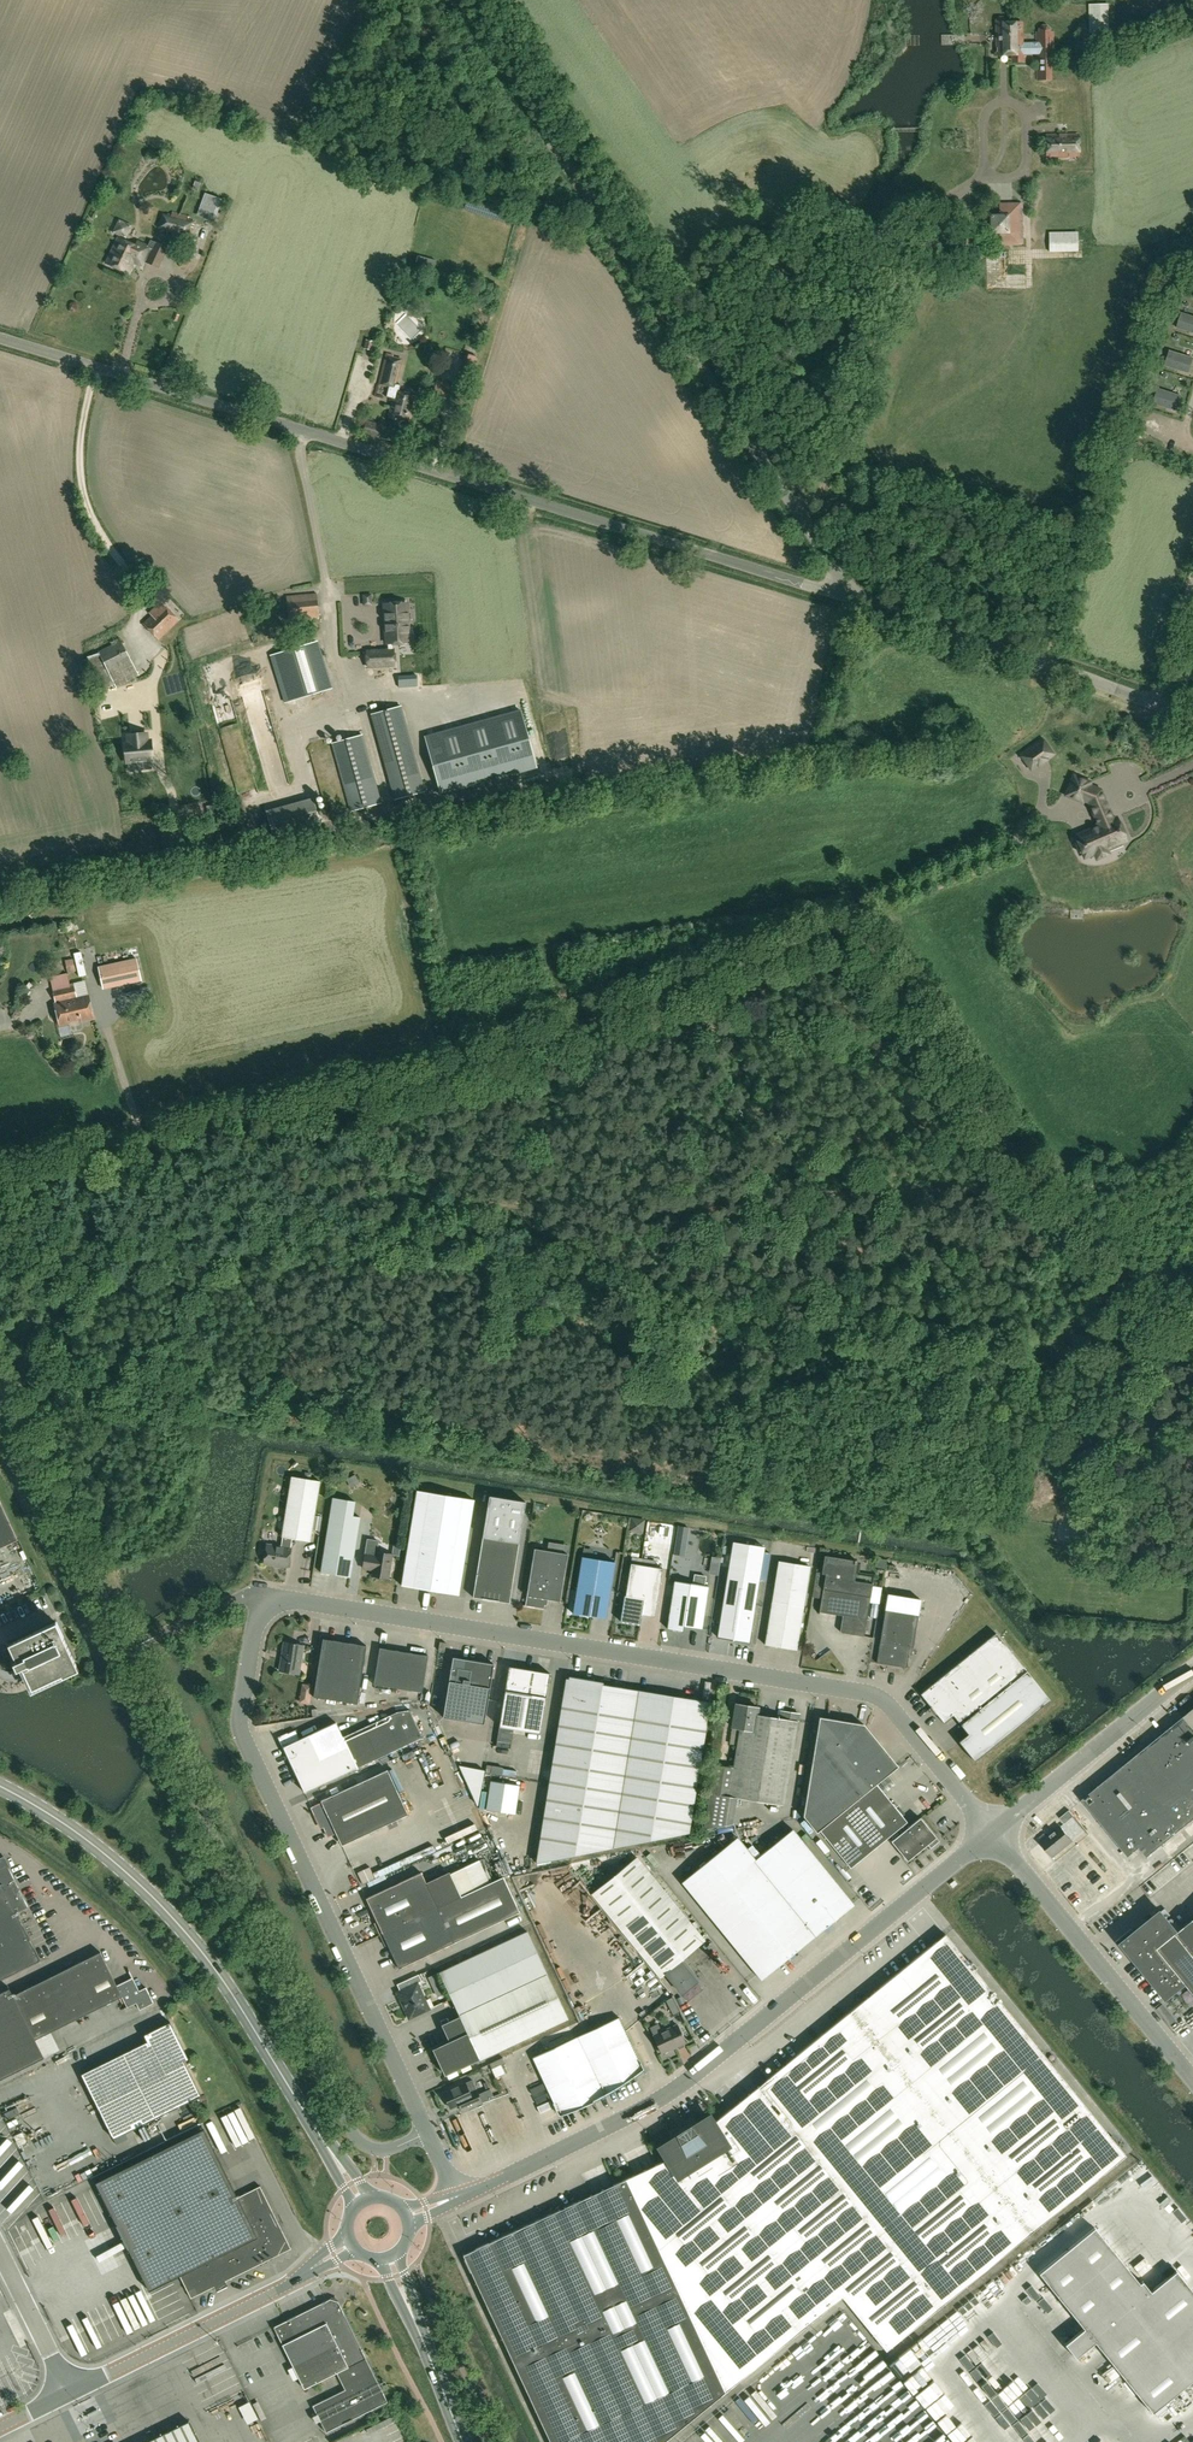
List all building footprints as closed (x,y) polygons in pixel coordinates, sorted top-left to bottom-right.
[(1093,33),(1107,33),(1106,4),(1092,4),(1093,33)] [(1005,24),(1005,20),(1003,18),(999,18),(997,20),(997,54),(1014,54),(1014,61),(1025,61),(1025,54),(1038,53),(1038,79),(1051,79),(1050,53),(1053,53),(1053,33),(1050,33),(1050,29),(1047,26),(1043,26),(1040,29),(1040,33),(1037,33),(1037,44),(1022,44),(1022,23),(1005,24)] [(1048,156),(1079,156),(1078,135),(1047,136),(1048,156)] [(201,184),(195,182),(192,190),(198,193),(200,188),(201,184)] [(215,218),(221,200),(205,195),(199,212),(215,218)] [(1023,244),(1022,204),(1000,204),(1000,216),(991,216),(991,233),(1001,233),(1001,244),(1023,244)] [(182,236),(186,219),(163,213),(159,229),(182,236)] [(192,238),(196,222),(187,220),(183,236),(192,238)] [(1080,250),(1080,231),(1051,232),(1051,251),(1080,250)] [(167,248),(156,243),(157,243),(150,240),(148,246),(140,243),(138,247),(118,238),(106,263),(129,274),(136,259),(143,263),(144,261),(158,267),(167,248)] [(1183,313),(1178,328),(1192,333),(1192,316),(1183,313)] [(416,341),(426,332),(412,317),(402,327),(416,341)] [(372,351),(375,342),(366,340),(364,349),(372,351)] [(1192,360),(1192,358),(1171,351),(1166,366),(1189,373),(1192,360)] [(473,371),(477,357),(465,353),(461,368),(473,371)] [(410,423),(417,396),(399,392),(400,385),(395,384),(402,359),(393,357),(393,355),(386,354),(379,384),(389,387),(386,397),(393,398),(388,417),(396,419),(398,418),(401,419),(402,421),(410,423)] [(1177,411),(1182,396),(1159,389),(1154,404),(1177,411)] [(377,438),(381,426),(367,421),(363,433),(377,438)] [(289,621),(319,618),(317,594),(286,597),(289,621)] [(372,594),(363,594),(363,606),(372,606),(372,594)] [(158,640),(179,620),(162,601),(149,613),(152,615),(143,623),(158,640)] [(405,604),(405,603),(384,604),(387,644),(388,644),(388,651),(367,652),(368,667),(395,666),(394,650),(393,650),(393,644),(400,643),(400,645),(408,645),(408,643),(410,643),(407,604),(405,604)] [(100,653),(87,659),(86,659),(87,660),(102,690),(115,684),(116,686),(139,675),(121,640),(99,651),(100,653)] [(285,702),(331,688),(317,642),(271,656),(285,702)] [(242,670),(250,698),(265,694),(257,666),(242,670)] [(132,701),(134,722),(146,721),(144,700),(132,701)] [(425,791),(401,706),(372,714),(395,799),(425,791)] [(536,768),(520,710),(449,730),(436,734),(425,737),(438,781),(441,794),(536,768)] [(147,733),(127,735),(128,743),(125,743),(127,763),(153,760),(151,741),(147,741),(147,733)] [(351,811),(381,803),(363,735),(333,743),(351,811)] [(1031,769),(1038,764),(1039,765),(1046,759),(1052,754),(1042,740),(1021,755),(1031,769)] [(1085,857),(1091,855),(1092,855),(1092,854),(1096,853),(1098,858),(1109,854),(1107,848),(1124,841),(1115,819),(1113,820),(1108,809),(1108,808),(1107,804),(1105,801),(1104,800),(1100,790),(1089,786),(1090,783),(1090,784),(1090,783),(1073,776),(1073,777),(1074,777),(1067,794),(1066,794),(1066,795),(1083,802),(1083,801),(1083,800),(1089,802),(1099,826),(1082,833),(1076,836),(1085,857)] [(94,966),(99,987),(136,978),(131,957),(94,966)] [(73,976),(81,974),(78,961),(70,963),(73,976)] [(69,983),(53,987),(56,1002),(77,997),(74,983),(70,984),(69,983)] [(82,1027),(81,1021),(93,1018),(88,996),(55,1004),(60,1025),(70,1023),(71,1029),(73,1030),(80,1029),(82,1027)] [(122,1027),(124,1035),(138,1031),(136,1023),(122,1027)] [(292,1538),(310,1541),(320,1481),(292,1476),(282,1537),(283,1537),(281,1546),(267,1544),(264,1563),(288,1567),(291,1548),(292,1538)] [(459,1595),(474,1500),(462,1498),(417,1490),(402,1585),(459,1595)] [(473,1597),(509,1603),(526,1502),(489,1496),(473,1597)] [(333,1498),(331,1512),(321,1572),(350,1577),(360,1517),(352,1516),(355,1501),(333,1498)] [(0,1501),(0,1548),(18,1540),(0,1501)] [(1101,1529),(1080,1525),(1078,1538),(1099,1542),(1101,1529)] [(686,1537),(688,1527),(678,1526),(677,1535),(686,1537)] [(749,1642),(759,1582),(764,1547),(733,1542),(718,1637),(749,1642)] [(392,1554),(392,1555),(399,1556),(401,1546),(394,1545),(392,1554)] [(535,1548),(525,1605),(544,1608),(546,1599),(560,1601),(568,1554),(535,1548)] [(365,1553),(363,1568),(373,1569),(372,1576),(388,1578),(392,1555),(392,1554),(376,1551),(375,1555),(365,1553)] [(594,1606),(608,1609),(615,1562),(582,1556),(577,1587),(573,1613),(592,1616),(594,1606)] [(663,1568),(653,1567),(655,1560),(632,1557),(626,1595),(625,1595),(620,1621),(641,1624),(642,1615),(655,1617),(663,1568)] [(820,1612),(843,1615),(840,1632),(864,1636),(872,1582),(852,1580),(855,1559),(853,1559),(853,1561),(826,1557),(824,1568),(827,1568),(820,1612)] [(796,1649),(803,1607),(810,1566),(779,1561),(772,1602),(765,1644),(796,1649)] [(684,1626),(702,1629),(708,1586),(675,1580),(668,1629),(683,1631),(684,1626)] [(885,1586),(884,1605),(917,1607),(919,1589),(885,1586)] [(886,1609),(877,1662),(907,1667),(910,1647),(913,1647),(918,1614),(886,1609)] [(62,1678),(79,1670),(57,1622),(9,1645),(17,1662),(14,1664),(17,1671),(20,1669),(24,1677),(26,1676),(32,1690),(61,1676),(62,1678)] [(953,1715),(961,1724),(969,1734),(959,1741),(975,1761),(1051,1700),(996,1633),(921,1694),(944,1723),(953,1715)] [(313,1697),(357,1704),(367,1646),(323,1639),(313,1697)] [(304,1646),(284,1642),(280,1670),(299,1674),(304,1646)] [(428,1656),(380,1648),(374,1684),(422,1692),(428,1656)] [(484,1723),(494,1664),(453,1657),(443,1717),(484,1723)] [(550,1673),(509,1666),(500,1726),(540,1733),(550,1673)] [(689,1832),(710,1702),(594,1683),(595,1680),(569,1676),(569,1679),(566,1678),(536,1862),(689,1832)] [(424,1703),(412,1709),(424,1733),(436,1726),(424,1703)] [(737,1798),(785,1806),(799,1714),(782,1711),(781,1718),(757,1714),(758,1707),(737,1703),(733,1727),(740,1728),(734,1767),(715,1764),(704,1829),(733,1824),(737,1798)] [(1082,1799),(1129,1856),(1140,1847),(1148,1856),(1192,1819),(1192,1709),(1082,1799)] [(305,1792),(357,1768),(423,1737),(410,1710),(397,1712),(344,1737),(343,1736),(336,1722),(300,1739),(295,1730),(283,1736),(282,1744),(305,1792)] [(817,1832),(820,1830),(851,1868),(888,1837),(908,1861),(928,1844),(931,1848),(940,1841),(920,1817),(911,1825),(877,1784),(898,1766),(864,1724),(820,1717),(804,1816),(817,1832)] [(322,1802),(311,1807),(318,1824),(321,1823),(328,1837),(336,1833),(342,1845),(408,1814),(388,1770),(321,1801),(322,1802)] [(520,1786),(491,1782),(487,1810),(515,1815),(520,1786)] [(923,1814),(933,1810),(928,1797),(918,1801),(923,1814)] [(471,1811),(478,1807),(473,1798),(466,1802),(471,1811)] [(1069,1811),(1060,1818),(1065,1823),(1073,1816),(1069,1811)] [(478,1812),(448,1824),(451,1832),(481,1820),(478,1812)] [(1061,1826),(1041,1842),(1053,1856),(1072,1840),(1061,1826)] [(762,1979),(854,1904),(793,1829),(755,1860),(737,1837),(682,1882),(762,1979)] [(679,1961),(704,1940),(637,1857),(592,1894),(659,1977),(664,1973),(682,1996),(697,1984),(679,1961)] [(40,1960),(17,1913),(28,1907),(6,1862),(1,1864),(0,1861),(0,1980),(40,1960)] [(451,1869),(460,1890),(475,1884),(466,1862),(451,1869)] [(1074,1882),(1086,1897),(1100,1886),(1088,1871),(1074,1882)] [(1158,1871),(1143,1881),(1149,1891),(1165,1881),(1158,1871)] [(421,1872),(366,1898),(383,1933),(399,1968),(454,1942),(520,1912),(503,1877),(489,1883),(475,1890),(461,1896),(450,1873),(427,1884),(421,1872)] [(1122,1943),(1167,1998),(1186,1983),(1192,1991),(1192,1920),(1179,1932),(1162,1911),(1122,1943)] [(445,2075),(480,2059),(480,2060),(568,2019),(527,1931),(439,1972),(460,2016),(442,2024),(449,2041),(433,2048),(445,2075)] [(842,2296),(886,2350),(1126,2155),(946,1934),(712,2124),(709,2119),(698,2126),(692,2120),(671,2133),(675,2141),(663,2148),(670,2158),(463,2255),(551,2441),(664,2441),(842,2296)] [(35,2039),(122,1996),(127,2007),(136,2003),(140,2010),(154,2003),(146,1987),(139,1990),(133,1978),(117,1985),(101,1952),(13,1995),(10,1988),(0,1993),(0,2079),(44,2058),(35,2039)] [(430,2009),(418,1983),(422,1981),(419,1974),(397,1984),(400,1991),(397,1992),(409,2018),(430,2009)] [(560,2114),(604,2093),(643,2068),(619,2017),(534,2057),(560,2114)] [(114,2139),(201,2096),(184,2061),(188,2059),(170,2022),(144,2035),(148,2041),(81,2074),(114,2139)] [(684,2043),(686,2042),(677,2024),(662,2031),(658,2023),(650,2027),(654,2035),(662,2053),(676,2046),(679,2049),(684,2046),(684,2043)] [(713,2030),(702,2037),(707,2044),(718,2036),(713,2030)] [(462,2111),(468,2108),(482,2102),(472,2080),(443,2093),(451,2108),(459,2104),(462,2111)] [(471,2121),(486,2116),(483,2107),(468,2112),(471,2121)] [(150,2291),(171,2280),(180,2275),(191,2298),(291,2248),(260,2186),(238,2197),(204,2129),(96,2182),(150,2291)] [(1104,2191),(1098,2195),(1102,2202),(1108,2197),(1104,2191)] [(95,2249),(122,2237),(117,2227),(91,2239),(95,2249)] [(1153,2413),(1192,2380),(1192,2291),(1176,2270),(1151,2291),(1143,2281),(1140,2283),(1095,2227),(1038,2273),(1084,2329),(1095,2342),(1153,2413)] [(304,2388),(337,2372),(345,2389),(313,2405),(326,2432),(388,2402),(336,2296),(274,2327),(304,2388)] [(946,2329),(954,2322),(949,2315),(940,2322),(946,2329)] [(941,2390),(952,2380),(945,2372),(950,2367),(940,2355),(923,2370),(941,2390)] [(917,2391),(927,2386),(924,2379),(914,2384),(917,2391)] [(188,2420),(169,2430),(145,2441),(199,2441),(188,2420)]
